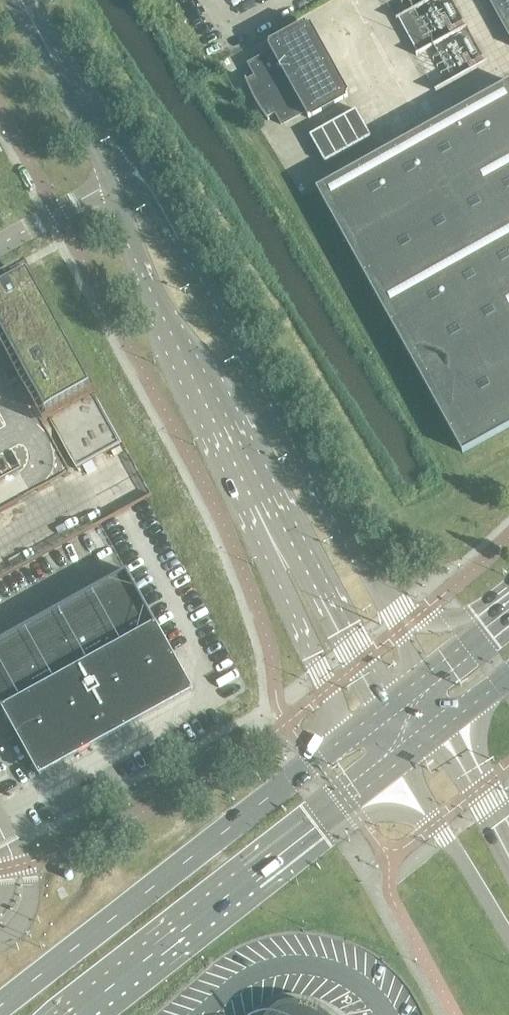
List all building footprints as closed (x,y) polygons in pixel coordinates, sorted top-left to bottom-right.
[(370,15),(362,0),(343,0),(324,9),(334,32),(370,15)] [(400,15),(428,70),(439,64),(442,69),(455,69),(456,71),(465,71),(485,61),(478,49),(467,49),(467,60),(443,60),(443,52),(457,52),(452,43),(460,40),(460,25),(442,25),(442,11),(436,0),(429,0),(400,15)] [(508,33),(508,0),(491,0),(508,33)] [(348,96),(308,24),(269,46),(273,52),(249,66),(255,77),(246,81),(249,86),(251,92),(255,99),(257,104),(260,109),(264,114),(267,118),(275,114),(281,125),(305,111),(309,118),(348,96)] [(317,190),(463,452),(467,461),(508,439),(508,85),(317,190)] [(311,131),(326,160),(373,135),(358,107),(311,131)] [(39,294),(29,275),(0,290),(0,329),(77,469),(122,444),(69,348),(39,294)] [(71,472),(0,344),(0,511),(71,472)] [(127,571),(0,641),(0,709),(3,708),(40,775),(127,727),(193,690),(172,653),(127,571)] [(64,874),(65,877),(68,880),(71,879),(73,876),(73,873),(70,871),(66,871),(64,874)]
